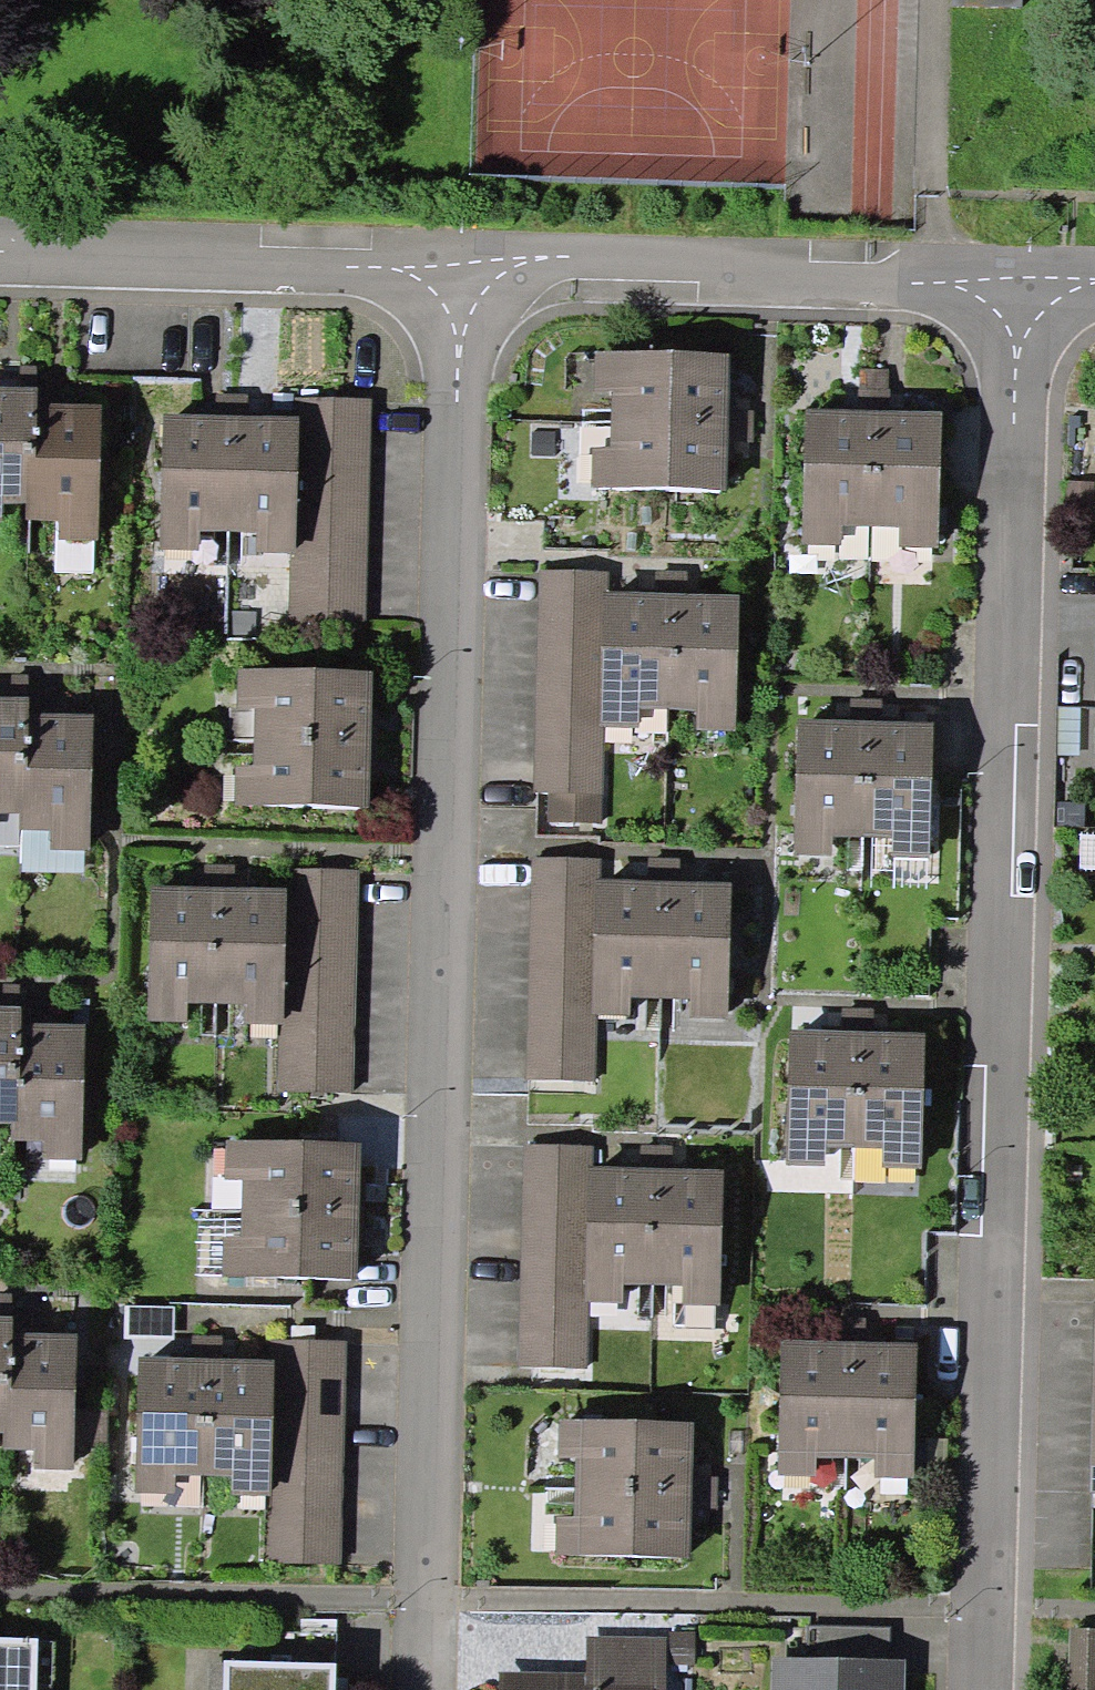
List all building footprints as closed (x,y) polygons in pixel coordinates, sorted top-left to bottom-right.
[(612,388),(611,422),(729,425),(730,354),(597,351),(596,388),(612,388)] [(861,370),(859,410),(873,410),(888,411),(888,369),(861,370)] [(37,402),(37,388),(0,387),(0,523),(1,523),(1,504),(26,505),(27,453),(36,454),(37,402)] [(216,393),(216,415),(230,415),(247,416),(247,394),(216,393)] [(366,623),(370,399),(295,398),(295,416),(298,416),(297,553),(291,553),(290,622),(366,623)] [(101,403),(37,402),(36,454),(27,453),(26,505),(25,519),(58,520),(58,539),(99,539),(101,403)] [(840,527),(871,527),(873,410),(859,410),(805,409),(802,545),(840,545),(840,527)] [(888,411),(873,410),(871,527),(899,528),(899,547),(938,548),(941,412),(888,411)] [(229,532),(230,415),(216,415),(162,415),(161,550),(200,550),(200,531),(229,532)] [(230,415),(229,532),(257,532),(257,553),(291,553),(297,553),(298,416),(295,416),(247,416),(230,415)] [(729,425),(611,422),(610,449),(592,448),(591,487),(727,490),(729,425)] [(602,592),(608,593),(609,572),(540,570),(535,794),(603,795),(604,728),(598,728),(602,592)] [(671,594),(686,594),(687,571),(655,570),(655,594),(671,594)] [(608,593),(602,592),(598,728),(604,728),(639,729),(640,709),(668,710),(671,594),(655,594),(608,593)] [(686,594),(671,594),(668,710),(695,710),(695,730),(736,731),(739,596),(686,594)] [(255,739),(371,742),(372,672),(238,670),(237,712),(255,712),(255,739)] [(29,714),(29,698),(0,697),(0,813),(22,813),(23,758),(28,758),(29,714)] [(852,699),(852,721),(866,721),(880,721),(880,699),(852,699)] [(1081,707),(1058,706),(1058,755),(1080,755),(1081,707)] [(93,715),(29,714),(28,758),(23,758),(22,813),(21,831),(50,832),(50,849),(84,850),(91,850),(93,715)] [(833,837),(864,838),(866,721),(852,721),(798,720),(795,855),(833,856),(833,837)] [(880,721),(866,721),(864,838),(892,839),(891,858),(931,859),(934,722),(880,721)] [(371,742),(255,739),(254,768),(235,767),(234,805),(369,808),(371,742)] [(83,874),(84,850),(50,849),(50,832),(21,831),(20,872),(83,874)] [(594,880),(601,881),(601,860),(532,858),(527,1080),(596,1081),(597,1016),(591,1016),(594,880)] [(204,865),(203,886),(217,887),(234,887),(235,866),(204,865)] [(354,1095),(358,871),(283,869),(283,887),(286,887),(285,1025),(278,1025),(277,1094),(354,1095)] [(601,881),(594,880),(591,1016),(597,1016),(631,1017),(632,997),(661,998),(664,882),(647,882),(601,881)] [(678,883),(664,882),(661,998),(687,998),(687,1018),(728,1019),(731,884),(678,883)] [(216,1003),(217,887),(203,886),(149,886),(148,1021),(187,1022),(188,1003),(216,1003)] [(217,887),(216,1003),(244,1003),(244,1024),(278,1025),(285,1025),(286,887),(283,887),(234,887),(217,887)] [(21,1023),(21,1006),(0,1006),(0,1123),(12,1123),(16,1124),(17,1079),(20,1079),(21,1023)] [(857,1031),(872,1031),(873,1009),(844,1008),(843,1030),(857,1031)] [(85,1024),(21,1023),(20,1079),(17,1079),(16,1124),(12,1123),(11,1140),(44,1141),(44,1160),(82,1161),(85,1024)] [(825,1147),(855,1148),(857,1031),(843,1030),(789,1029),(787,1165),(824,1165),(825,1147)] [(872,1031),(857,1031),(855,1148),(883,1148),(883,1168),(923,1168),(925,1032),(872,1031)] [(242,1182),(241,1210),(359,1213),(361,1144),(227,1140),(225,1182),(242,1182)] [(587,1166),(594,1167),(594,1146),(525,1144),(521,1368),(588,1369),(590,1302),(584,1302),(587,1166)] [(594,1167),(587,1166),(584,1302),(590,1302),(624,1303),(625,1283),(654,1284),(657,1168),(640,1168),(594,1167)] [(671,1169),(657,1168),(654,1284),(680,1284),(680,1304),(721,1305),(724,1170),(671,1169)] [(357,1278),(359,1213),(241,1210),(241,1238),(223,1238),(222,1274),(357,1278)] [(848,1341),(863,1341),(863,1316),(833,1316),(833,1341),(848,1341)] [(13,1331),(13,1318),(0,1318),(0,1433),(3,1433),(4,1387),(12,1387),(13,1331)] [(76,1332),(13,1331),(12,1387),(4,1387),(3,1433),(3,1450),(36,1450),(36,1469),(74,1470),(76,1332)] [(816,1457),(846,1458),(848,1341),(833,1341),(780,1340),(777,1475),(815,1476),(816,1457)] [(342,1564),(345,1342),(269,1341),(269,1359),(272,1359),(271,1496),(265,1496),(264,1563),(342,1564)] [(863,1341),(848,1341),(846,1458),(874,1459),(874,1478),(913,1479),(916,1342),(863,1341)] [(202,1475),(204,1358),(189,1358),(136,1357),(134,1493),(174,1493),(174,1474),(202,1475)] [(204,1358),(202,1475),(231,1475),(231,1496),(265,1496),(271,1496),(272,1359),(269,1359),(221,1358),(204,1358)] [(576,1459),(575,1489),(693,1491),(693,1477),(694,1423),(560,1420),(559,1458),(576,1459)] [(718,1477),(693,1477),(693,1491),(693,1507),(718,1508),(718,1477)] [(693,1491),(575,1489),(575,1517),(556,1517),(555,1554),(691,1557),(693,1507),(693,1491)] [(811,1627),(810,1659),(890,1660),(890,1629),(811,1627)] [(1068,1689),(1094,1689),(1094,1629),(1069,1628),(1068,1689)] [(667,1637),(666,1663),(695,1664),(695,1632),(667,1632),(667,1637)] [(667,1637),(586,1636),(586,1672),(499,1671),(499,1689),(666,1689),(666,1663),(667,1637)] [(37,1638),(0,1637),(0,1689),(36,1689),(37,1638)] [(905,1660),(890,1660),(810,1659),(771,1658),(771,1689),(904,1689),(905,1660)] [(225,1689),(336,1689),(336,1664),(225,1661),(225,1689)]
